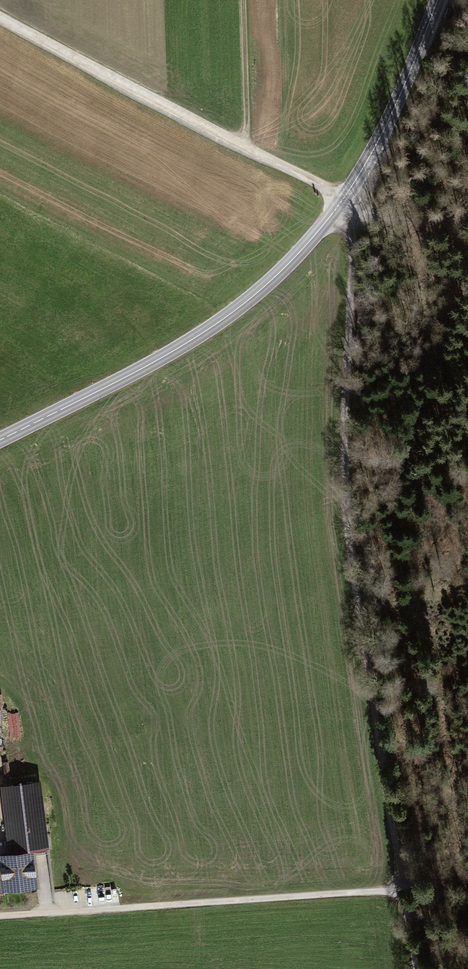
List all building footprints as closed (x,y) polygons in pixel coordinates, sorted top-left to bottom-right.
[(1,786),(9,852),(0,853),(0,877),(2,889),(39,885),(35,849),(49,847),(41,781),(1,786)]
